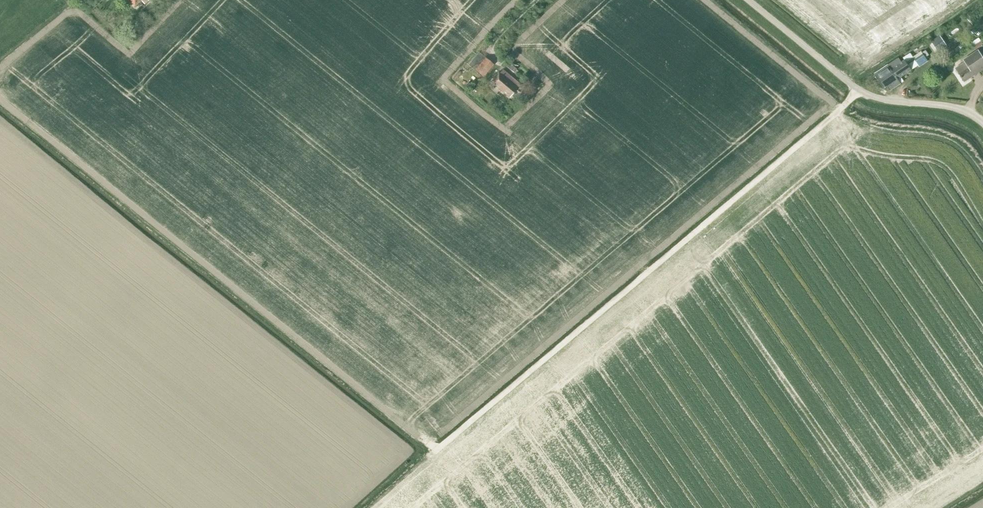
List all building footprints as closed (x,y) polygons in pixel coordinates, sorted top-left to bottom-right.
[(933,41),(940,50),(946,46),(940,36),(933,41)] [(976,49),(982,44),(980,41),(973,46),(976,49)] [(982,69),(982,59),(977,51),(964,60),(965,62),(955,69),(956,70),(955,71),(957,74),(958,73),(964,82),(982,69)] [(483,78),(494,65),(478,52),(468,65),(483,78)] [(913,58),(918,66),(927,60),(922,52),(913,58)] [(904,61),(901,63),(898,58),(874,74),(884,88),(887,86),(890,90),(900,83),(897,79),(899,77),(910,70),(909,67),(904,61)] [(519,83),(502,69),(498,73),(490,82),(509,97),(516,88),(516,87),(519,83)]
